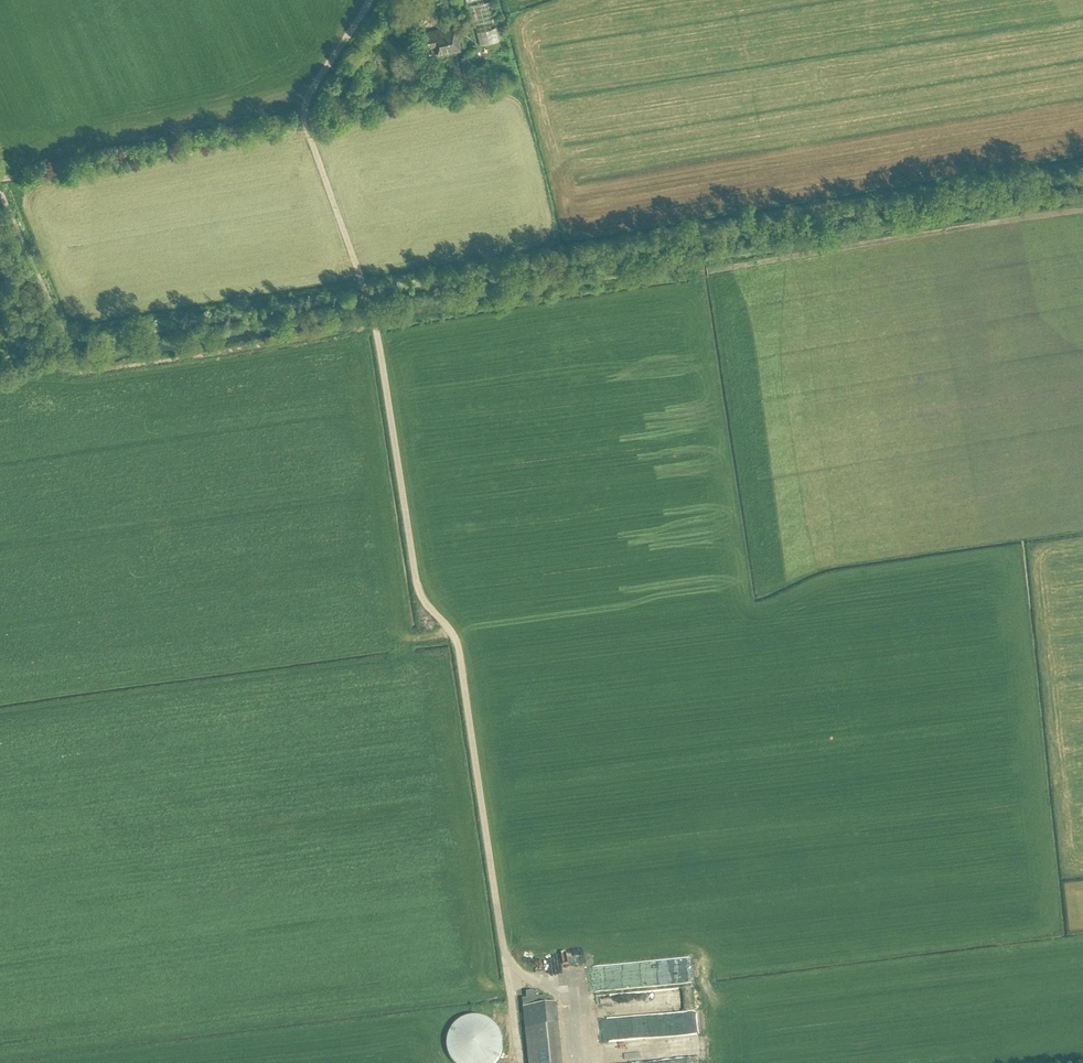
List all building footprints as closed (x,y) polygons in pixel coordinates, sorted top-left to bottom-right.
[(471,4),(453,9),(460,32),(467,30),(470,41),(480,38),(471,4)] [(379,26),(382,35),(391,32),(388,23),(379,26)] [(456,25),(423,32),(426,46),(437,44),(439,53),(461,49),(456,25)] [(472,75),(468,56),(460,58),(464,77),(472,75)] [(523,1000),(524,1009),(548,1007),(547,998),(523,1000)] [(498,1061),(501,1053),(502,1044),(501,1036),(497,1029),(492,1023),(486,1019),(479,1017),(471,1017),(464,1018),(457,1022),(451,1027),(447,1034),(445,1042),(446,1050),(448,1058),(452,1062),(496,1062),(498,1061)] [(525,1031),(528,1062),(563,1062),(559,1027),(525,1031)]
